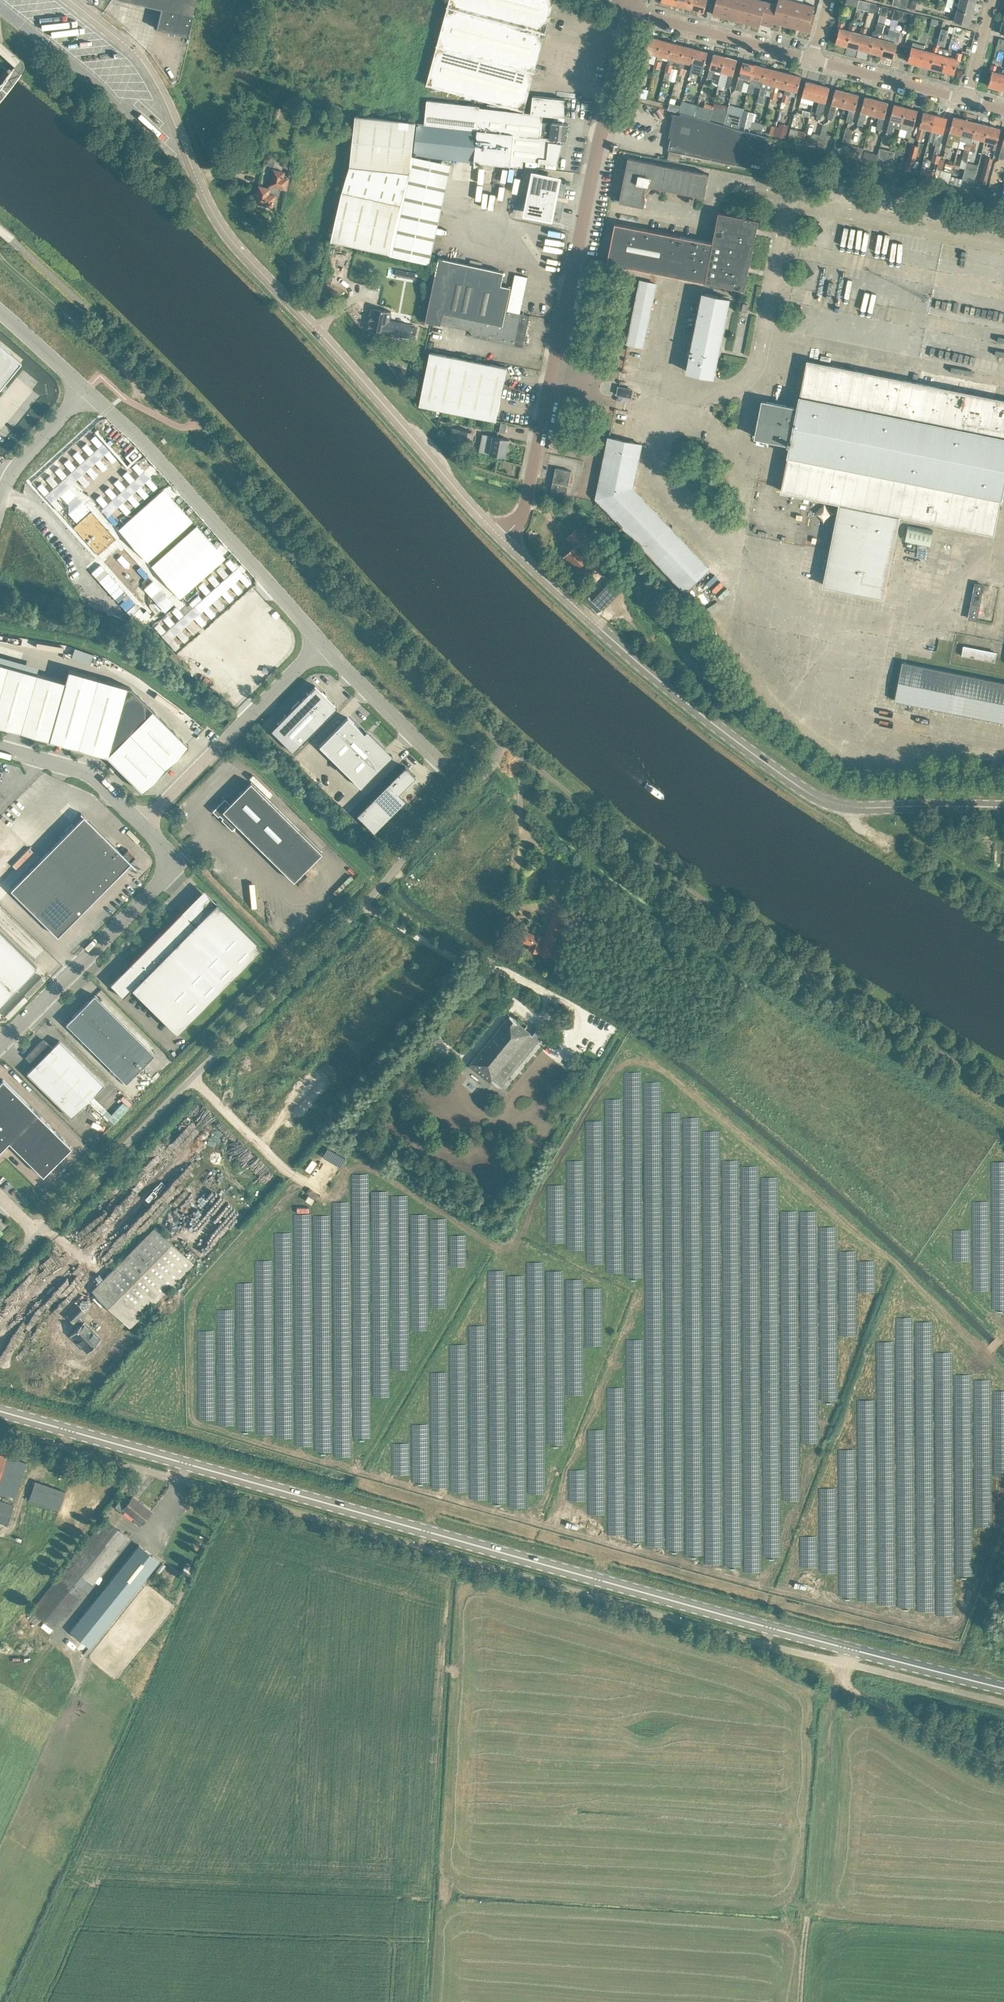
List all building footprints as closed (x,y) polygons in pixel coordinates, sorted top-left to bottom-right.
[(187,36),(196,0),(163,0),(162,2),(156,28),(169,31),(168,33),(175,35),(175,33),(187,35),(187,36)] [(554,0),(449,0),(448,5),(546,32),(554,0)] [(707,0),(692,0),(690,8),(704,11),(707,0)] [(816,14),(813,13),(814,8),(782,0),(766,0),(766,1),(764,0),(716,0),(713,14),(760,26),(761,23),(772,26),(773,22),(811,31),(814,20),(816,14)] [(857,8),(868,12),(871,3),(861,0),(859,0),(857,6),(857,8)] [(908,0),(900,0),(898,6),(906,8),(908,0)] [(975,1),(971,0),(954,0),(952,5),(958,6),(958,9),(972,13),(975,1)] [(871,4),(869,12),(875,13),(877,6),(871,4)] [(535,71),(546,32),(448,5),(437,44),(535,71)] [(886,16),(888,7),(882,5),(880,15),(886,16)] [(969,24),(972,13),(958,9),(958,6),(952,5),(951,9),(957,11),(955,20),(969,24)] [(910,23),(912,13),(894,9),(892,19),(910,23)] [(913,13),(911,23),(917,24),(919,15),(913,13)] [(55,44),(61,19),(52,17),(46,42),(55,44)] [(847,45),(852,30),(849,29),(849,30),(842,28),(844,22),(839,21),(837,28),(839,29),(836,42),(847,45)] [(884,38),(885,33),(882,32),(885,23),(878,21),(876,31),(874,30),(872,35),(875,36),(871,51),(881,54),(882,54),(886,39),(884,38)] [(859,48),(863,33),(861,32),(861,33),(854,31),(855,25),(851,24),(849,29),(852,30),(847,45),(859,48)] [(871,51),(875,36),(872,35),(872,36),(865,34),(867,28),(862,27),(861,32),(863,33),(859,48),(871,51)] [(941,28),(937,46),(939,47),(940,45),(944,46),(948,30),(941,28)] [(894,57),(898,43),(899,36),(893,35),(894,30),(889,29),(888,34),(885,33),(884,38),(886,39),(882,54),(881,54),(881,58),(886,59),(887,56),(894,57)] [(925,42),(927,31),(920,30),(918,40),(925,42)] [(646,51),(642,65),(648,66),(651,53),(658,54),(662,40),(650,36),(646,51)] [(662,40),(658,54),(669,57),(673,43),(662,40)] [(920,64),(924,49),(926,49),(927,45),(913,42),(912,46),(908,61),(920,64)] [(666,70),(664,79),(668,81),(671,72),(673,64),(679,66),(685,46),(673,43),(669,57),(668,63),(666,70)] [(525,110),(535,71),(437,44),(426,84),(525,110)] [(677,73),(676,79),(681,80),(682,75),(684,67),(691,69),(696,49),(685,46),(679,66),(677,73)] [(931,67),(935,52),(938,52),(939,47),(937,46),(934,46),(933,52),(926,50),(926,49),(924,49),(920,64),(931,67)] [(943,70),(947,55),(949,55),(950,50),(939,47),(938,52),(935,52),(931,67),(943,70)] [(691,69),(690,71),(702,74),(704,66),(708,52),(696,49),(691,69)] [(954,73),(958,60),(960,60),(962,53),(957,52),(956,58),(949,56),(949,55),(947,55),(943,70),(954,73)] [(721,71),(725,56),(714,53),(711,63),(707,77),(712,79),(715,70),(721,71)] [(730,88),(735,69),(737,59),(725,56),(721,71),(728,73),(724,87),(730,88)] [(750,79),(754,64),(743,61),(735,89),(742,91),(745,78),(750,79)] [(762,82),(766,67),(754,64),(750,79),(749,85),(761,88),(762,82)] [(1003,73),(1002,72),(1002,73),(995,71),(996,65),(992,64),(990,71),(992,72),(989,85),(1000,88),(1003,73)] [(773,85),(777,70),(766,67),(762,82),(773,85)] [(785,88),(789,73),(777,70),(773,85),(785,88)] [(797,91),(799,86),(801,76),(789,73),(785,88),(782,101),(787,103),(788,96),(789,96),(791,90),(797,91)] [(814,99),(818,84),(806,81),(802,96),(814,99)] [(826,102),(827,97),(830,87),(818,84),(814,99),(819,100),(816,113),(817,114),(816,118),(820,119),(821,115),(822,115),(826,102)] [(636,87),(634,95),(647,98),(649,90),(636,87)] [(843,107),(847,91),(835,88),(831,103),(828,119),(832,120),(834,111),(835,111),(837,105),(843,107)] [(855,110),(857,104),(859,95),(847,91),(843,107),(850,108),(846,121),(852,123),(855,110)] [(540,137),(542,121),(543,114),(565,117),(566,117),(566,116),(565,99),(533,95),(531,113),(480,107),(480,106),(427,100),(425,123),(418,123),(413,153),(474,160),(523,166),(523,160),(539,161),(539,162),(558,164),(558,161),(563,144),(563,143),(558,142),(558,139),(540,137)] [(872,114),(876,99),(865,96),(862,106),(861,111),(857,124),(862,126),(864,120),(865,120),(867,113),(872,114)] [(881,130),(886,112),(889,102),(876,99),(872,114),(879,116),(877,122),(878,122),(876,129),(881,130)] [(594,110),(594,102),(595,101),(582,100),(581,108),(594,110)] [(681,105),(679,112),(681,113),(684,114),(694,117),(697,105),(682,101),(681,105)] [(679,112),(681,105),(670,102),(668,109),(679,112)] [(902,122),(906,107),(894,104),(892,113),(890,119),(887,132),(892,133),(894,127),(895,127),(897,121),(902,122)] [(709,121),(712,109),(697,105),(694,117),(709,121)] [(723,125),(727,109),(713,105),(712,109),(709,121),(723,125)] [(728,107),(727,109),(723,125),(737,129),(741,115),(742,110),(728,107)] [(910,138),(915,120),(918,110),(906,107),(902,122),(901,128),(907,130),(906,137),(910,138)] [(660,108),(656,111),(661,119),(665,117),(660,108)] [(931,130),(935,114),(923,111),(916,140),(921,141),(924,128),(931,130)] [(709,121),(694,117),(684,114),(681,113),(680,115),(674,114),(673,116),(674,116),(670,137),(672,137),(672,138),(671,138),(669,150),(762,170),(762,168),(764,157),(769,137),(750,132),(737,129),(723,125),(709,121)] [(940,146),(945,127),(947,118),(935,114),(931,130),(936,131),(933,144),(940,146)] [(401,204),(410,172),(416,122),(356,115),(351,165),(343,191),(332,240),(391,253),(401,204)] [(961,135),(965,119),(954,116),(951,126),(946,145),(951,146),(953,139),(954,141),(957,142),(959,141),(961,135)] [(969,151),(971,144),(973,138),(977,122),(972,121),(972,119),(967,117),(966,119),(965,119),(961,135),(959,141),(965,143),(964,150),(962,158),(966,163),(970,151),(969,151)] [(567,140),(569,124),(568,123),(569,123),(553,122),(553,123),(542,121),(540,137),(558,139),(567,140)] [(753,121),(750,130),(762,133),(764,124),(753,121)] [(984,141),(988,125),(977,122),(973,138),(984,141)] [(776,126),(773,136),(785,140),(789,126),(780,124),(779,127),(776,126)] [(996,144),(1001,128),(988,125),(984,141),(996,144)] [(802,144),(805,131),(791,127),(790,130),(787,140),(802,144)] [(853,130),(846,127),(841,144),(839,153),(846,155),(849,144),(853,130)] [(817,148),(820,135),(813,133),(813,135),(805,133),(806,131),(805,131),(802,144),(817,148)] [(829,136),(826,135),(821,133),(820,135),(817,148),(825,150),(826,145),(829,136)] [(864,148),(849,144),(846,155),(861,159),(864,148)] [(914,163),(918,146),(912,145),(907,161),(905,169),(911,170),(913,163),(914,163)] [(890,167),(894,152),(879,148),(878,154),(875,163),(890,167)] [(935,149),(931,162),(938,163),(939,159),(940,155),(938,155),(939,150),(935,149)] [(875,163),(878,154),(864,151),(862,160),(875,163)] [(905,169),(907,161),(901,160),(901,163),(892,161),(894,152),(890,167),(904,170),(905,169)] [(706,195),(710,171),(638,159),(628,157),(619,202),(629,204),(644,206),(645,198),(644,197),(646,184),(698,193),(698,194),(706,195)] [(936,171),(934,179),(948,183),(950,176),(952,171),(943,169),(946,160),(939,159),(938,163),(936,171)] [(936,171),(929,170),(928,169),(921,167),(919,175),(927,177),(934,179),(936,171)] [(285,189),(288,178),(283,177),(284,172),(283,172),(283,173),(273,170),(273,169),(269,188),(258,185),(256,193),(255,193),(254,197),(255,198),(254,202),(272,206),(274,195),(278,197),(280,188),(285,189)] [(989,173),(982,171),(979,184),(986,186),(989,173)] [(554,206),(557,190),(556,190),(557,188),(556,186),(556,184),(557,179),(552,178),(550,177),(549,176),(544,175),(542,175),(540,176),(535,175),(534,180),(533,182),(532,183),(532,185),(531,185),(528,201),(529,201),(528,203),(528,205),(529,207),(528,212),(533,213),(534,214),(536,215),(536,216),(541,217),(541,216),(543,216),(545,216),(550,216),(551,211),(552,210),(553,208),(553,206),(554,206)] [(950,176),(948,183),(960,186),(962,179),(950,176)] [(745,289),(759,220),(719,212),(713,242),(615,223),(607,262),(745,289)] [(507,304),(511,287),(501,285),(504,271),(440,258),(427,321),(441,324),(444,311),(503,324),(506,310),(521,313),(528,276),(516,274),(510,305),(507,304)] [(643,346),(656,283),(641,280),(628,343),(643,346)] [(730,298),(703,293),(687,371),(714,376),(730,298)] [(372,307),(368,329),(416,338),(418,328),(418,327),(409,326),(410,324),(399,322),(390,320),(391,314),(391,311),(372,307)] [(530,314),(521,313),(506,310),(503,324),(444,311),(441,324),(442,324),(443,321),(471,327),(470,330),(475,336),(523,347),(530,314)] [(21,361),(10,352),(0,344),(0,383),(2,384),(21,361)] [(496,420),(507,367),(431,351),(420,404),(496,420)] [(756,436),(791,443),(782,490),(840,502),(824,585),(883,596),(900,514),(993,533),(1003,480),(1003,400),(808,360),(799,407),(763,401),(756,436)] [(631,396),(633,389),(619,387),(618,394),(631,396)] [(472,431),(461,429),(458,442),(469,444),(472,431)] [(506,456),(509,439),(490,435),(490,437),(485,436),(482,451),(506,456)] [(709,568),(633,487),(642,444),(609,437),(597,498),(685,591),(709,568)] [(83,445),(61,465),(81,488),(103,468),(83,445)] [(569,484),(571,470),(556,467),(553,481),(553,482),(551,489),(567,492),(568,485),(569,485),(569,484)] [(115,481),(93,501),(113,523),(135,503),(115,481)] [(142,511),(120,531),(140,553),(162,533),(142,511)] [(908,525),(905,540),(920,543),(921,544),(930,545),(933,530),(908,525)] [(590,552),(595,547),(577,528),(568,537),(576,545),(564,557),(570,563),(572,561),(578,567),(585,560),(588,557),(583,552),(587,548),(590,552)] [(194,533),(154,569),(174,592),(214,556),(194,533)] [(100,564),(91,572),(134,620),(143,612),(100,564)] [(213,576),(209,580),(217,589),(221,585),(213,576)] [(976,583),(969,618),(976,619),(983,584),(976,583)] [(232,600),(206,624),(230,651),(257,627),(232,600)] [(175,606),(153,626),(173,648),(196,628),(175,606)] [(267,632),(245,652),(264,674),(286,654),(267,632)] [(203,636),(181,656),(200,678),(223,658),(203,636)] [(997,653),(963,646),(962,655),(995,662),(997,653)] [(903,661),(895,700),(1003,722),(1003,682),(903,661)] [(79,672),(68,669),(65,681),(0,663),(0,725),(60,742),(79,672)] [(239,664),(216,684),(235,706),(258,686),(239,664)] [(130,732),(153,709),(130,687),(79,672),(60,742),(107,755),(130,732)] [(277,722),(271,729),(292,750),(336,706),(334,704),(335,704),(334,703),(326,696),(326,695),(325,695),(322,692),(323,692),(322,691),(315,684),(307,692),(307,691),(306,692),(307,692),(285,714),(284,714),(285,715),(278,722),(278,721),(277,722)] [(188,745),(153,709),(130,732),(147,750),(165,768),(188,745)] [(347,717),(319,746),(361,787),(389,758),(382,751),(385,749),(371,735),(368,737),(347,717)] [(124,773),(147,750),(130,732),(107,755),(124,773)] [(165,768),(147,750),(124,773),(142,791),(165,768)] [(411,772),(405,766),(356,814),(373,831),(405,800),(398,793),(404,787),(403,787),(415,776),(410,772),(411,772)] [(321,852),(250,781),(229,802),(225,798),(212,810),(218,815),(219,814),(223,817),(221,819),(232,829),(237,824),(293,880),(321,852)] [(57,935),(136,857),(128,849),(123,854),(84,815),(11,889),(57,935)] [(962,832),(958,842),(966,845),(970,835),(962,832)] [(429,855),(424,859),(428,863),(433,858),(429,855)] [(177,1032),(262,946),(216,901),(194,924),(181,912),(182,912),(181,911),(130,963),(131,963),(132,964),(121,975),(120,974),(111,983),(123,995),(122,996),(123,997),(132,988),(177,1032)] [(553,948),(562,923),(560,922),(563,914),(554,911),(544,937),(520,928),(516,938),(531,944),(529,949),(556,959),(559,951),(553,948)] [(510,924),(508,929),(511,933),(516,932),(518,928),(516,924),(510,924)] [(0,929),(0,1002),(36,965),(0,929)] [(557,962),(553,972),(562,977),(562,976),(566,968),(567,967),(557,962)] [(155,1053),(94,994),(66,1023),(126,1082),(155,1053)] [(501,1086),(544,1034),(538,1029),(533,1035),(510,1016),(472,1063),(484,1072),(482,1075),(484,1077),(486,1074),(501,1086)] [(436,1033),(427,1044),(433,1049),(442,1038),(436,1033)] [(104,1084),(59,1040),(58,1041),(52,1047),(46,1040),(43,1043),(40,1041),(34,1047),(88,1100),(104,1084)] [(88,1100),(34,1047),(33,1047),(34,1047),(27,1054),(30,1056),(27,1059),(34,1066),(28,1071),(27,1073),(71,1117),(88,1100)] [(3,1079),(0,1081),(0,1099),(9,1108),(21,1096),(3,1079)] [(37,1112),(21,1096),(9,1108),(0,1118),(0,1122),(14,1136),(23,1127),(37,1112)] [(0,1099),(0,1118),(9,1108),(0,1099)] [(34,1138),(48,1124),(37,1112),(23,1127),(34,1138)] [(14,1136),(0,1122),(0,1150),(9,1141),(14,1136)] [(46,1149),(60,1135),(48,1124),(34,1138),(46,1149)] [(20,1152),(34,1138),(23,1127),(14,1136),(9,1141),(20,1152)] [(57,1160),(71,1146),(60,1135),(46,1149),(57,1160)] [(32,1163),(46,1149),(34,1138),(20,1152),(32,1163)] [(43,1175),(57,1160),(46,1149),(32,1163),(43,1175)] [(289,1190),(279,1202),(283,1205),(293,1194),(289,1190)] [(130,1328),(194,1263),(155,1225),(92,1290),(130,1328)] [(259,1225),(248,1237),(251,1240),(262,1227),(259,1225)] [(262,1228),(251,1240),(254,1242),(265,1230),(262,1228)] [(248,1238),(237,1251),(239,1253),(250,1241),(248,1238)] [(250,1241),(239,1254),(242,1256),(253,1243),(250,1241)] [(215,1274),(204,1286),(207,1288),(218,1276),(215,1274)] [(218,1276),(207,1289),(210,1291),(221,1279),(218,1276)] [(204,1287),(193,1300),(195,1302),(206,1289),(204,1287)] [(206,1290),(195,1303),(198,1305),(209,1292),(206,1290)] [(101,1338),(84,1321),(79,1316),(85,1310),(78,1303),(67,1315),(74,1322),(74,1321),(79,1326),(70,1335),(87,1352),(101,1338)] [(23,1472),(27,1463),(0,1454),(0,1492),(15,1497),(23,1472)] [(59,1510),(65,1491),(35,1481),(29,1499),(59,1510)] [(151,1510),(133,1496),(130,1500),(124,1495),(115,1506),(121,1511),(123,1508),(136,1518),(134,1521),(139,1525),(151,1510)] [(15,1504),(0,1499),(0,1521),(8,1524),(15,1504)] [(54,1629),(130,1537),(106,1518),(31,1609),(54,1629)] [(159,1560),(139,1544),(70,1631),(90,1647),(159,1560)]
